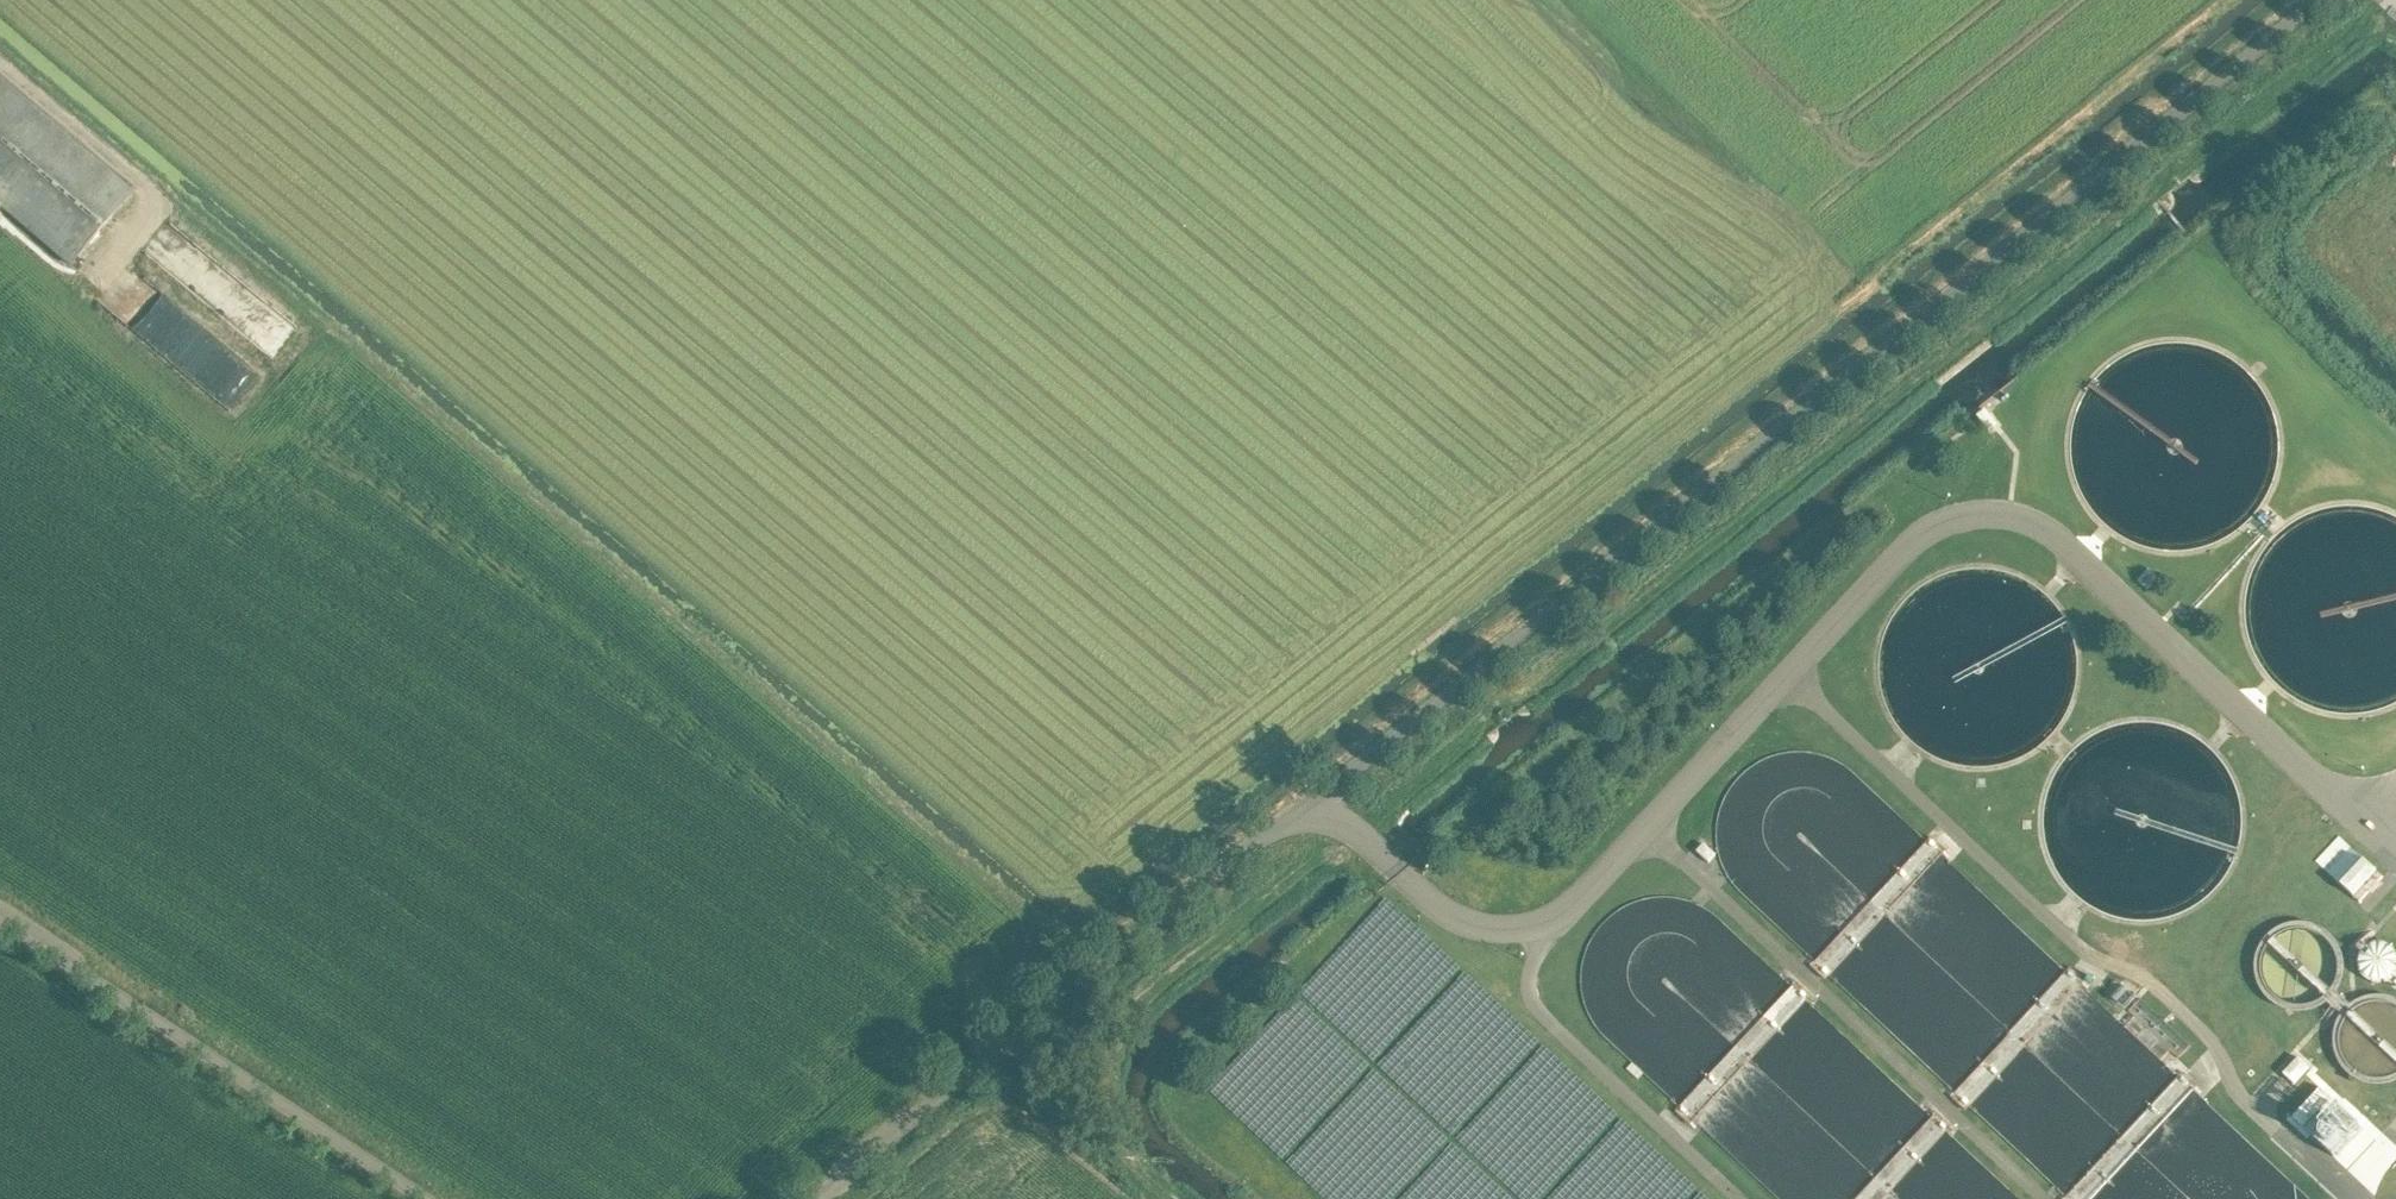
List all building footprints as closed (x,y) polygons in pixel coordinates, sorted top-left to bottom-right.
[(71,264),(132,192),(0,79),(0,204),(71,264)] [(134,328),(149,318),(148,318),(158,311),(145,291),(120,308),(134,328)] [(2359,902),(2384,876),(2340,834),(2315,860),(2359,902)] [(2282,1072),(2295,1083),(2310,1066),(2297,1055),(2282,1072)] [(2331,1098),(2320,1087),(2293,1117),(2304,1127),(2331,1098)] [(2352,1138),(2330,1115),(2311,1134),(2334,1156),(2352,1138)]
